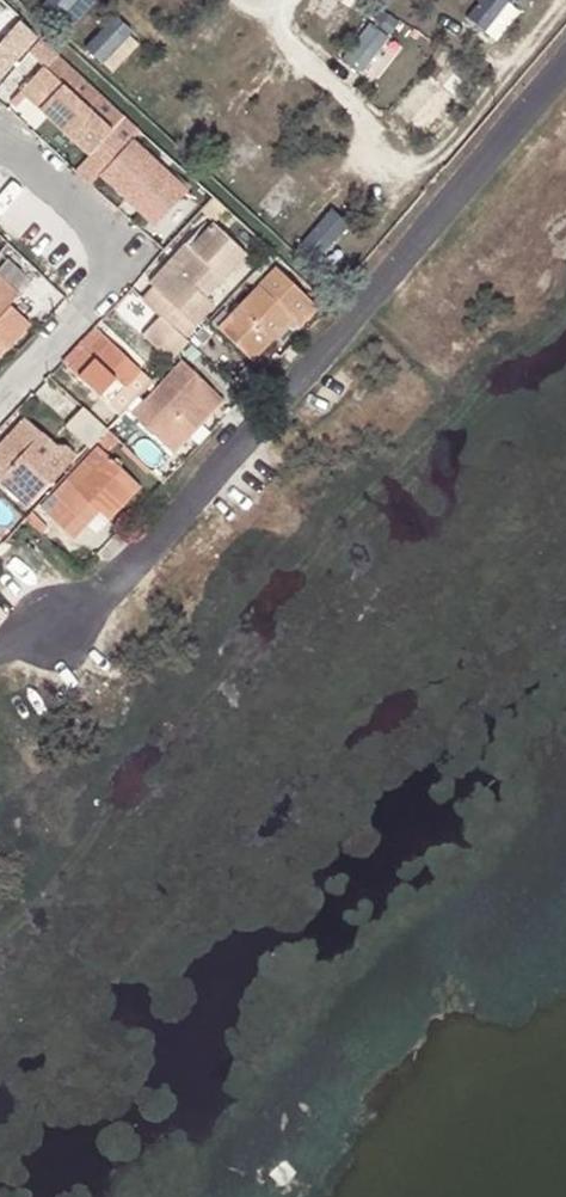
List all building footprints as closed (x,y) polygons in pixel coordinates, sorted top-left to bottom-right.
[(46,1),(74,24),(94,0),(47,0),(46,1)] [(309,19),(335,26),(342,0),(314,0),(309,19)] [(526,6),(521,0),(481,0),(470,9),(493,35),(526,6)] [(391,9),(345,48),(371,78),(406,48),(392,31),(402,22),(391,9)] [(116,11),(88,45),(116,69),(145,36),(116,11)] [(36,37),(16,19),(0,36),(0,74),(36,37)] [(112,131),(44,66),(30,81),(49,99),(40,109),(89,156),(112,131)] [(49,99),(30,81),(21,91),(40,109),(49,99)] [(140,132),(125,118),(112,131),(89,156),(78,168),(94,183),(99,177),(153,228),(156,224),(186,191),(190,187),(172,169),(167,173),(132,140),(140,132)] [(281,221),(309,181),(287,166),(260,207),(281,221)] [(186,191),(156,224),(166,232),(196,200),(186,191)] [(322,256),(358,217),(339,201),(304,240),(322,256)] [(154,286),(142,298),(164,320),(183,338),(214,306),(206,297),(240,261),(228,249),(234,243),(213,223),(189,248),(185,243),(149,281),(154,286)] [(246,255),(234,243),(228,249),(240,261),(246,255)] [(277,257),(272,253),(256,271),(260,274),(277,257)] [(31,283),(7,261),(2,267),(26,289),(31,283)] [(26,289),(2,267),(0,269),(0,344),(5,349),(27,325),(9,307),(26,289)] [(298,329),(317,309),(273,267),(227,314),(223,309),(213,323),(251,361),(268,344),(271,347),(288,330),(291,333),(297,327),(298,329)] [(183,338),(164,320),(147,338),(172,361),(188,343),(183,338)] [(110,405),(142,370),(101,333),(69,366),(110,405)] [(175,454),(225,400),(204,380),(187,399),(166,379),(133,415),(175,454)] [(66,425),(91,448),(97,442),(107,431),(82,407),(66,425)] [(30,509),(77,459),(65,448),(59,449),(27,419),(0,448),(0,468),(6,473),(0,479),(0,481),(30,509)] [(113,448),(119,442),(107,431),(97,442),(107,450),(111,445),(113,448)] [(114,496),(122,504),(140,486),(99,448),(55,493),(61,498),(50,511),(76,536),(101,511),(114,496)] [(108,519),(122,504),(114,496),(101,511),(108,519)]
